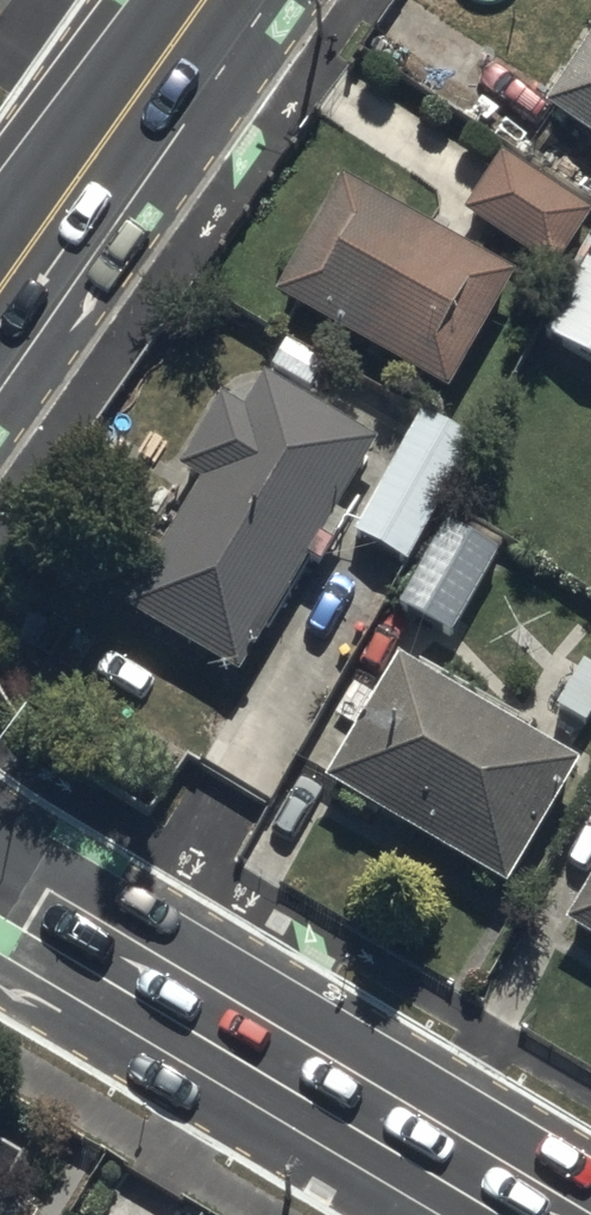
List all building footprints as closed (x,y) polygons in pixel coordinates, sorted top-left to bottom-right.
[(590,139),(590,46),(548,110),(590,139)] [(551,276),(590,217),(590,216),(501,156),(461,215),(551,276)] [(277,296),(452,399),(516,290),(341,188),(277,296)] [(590,361),(590,257),(546,334),(590,361)] [(127,615),(248,686),(389,449),(267,378),(247,412),(223,398),(179,471),(204,485),(127,615)] [(350,537),(403,568),(474,450),(421,418),(350,537)] [(403,607),(458,639),(508,554),(453,522),(403,607)] [(328,790),(506,895),(580,770),(402,665),(328,790)] [(566,932),(590,947),(590,890),(566,932)]
